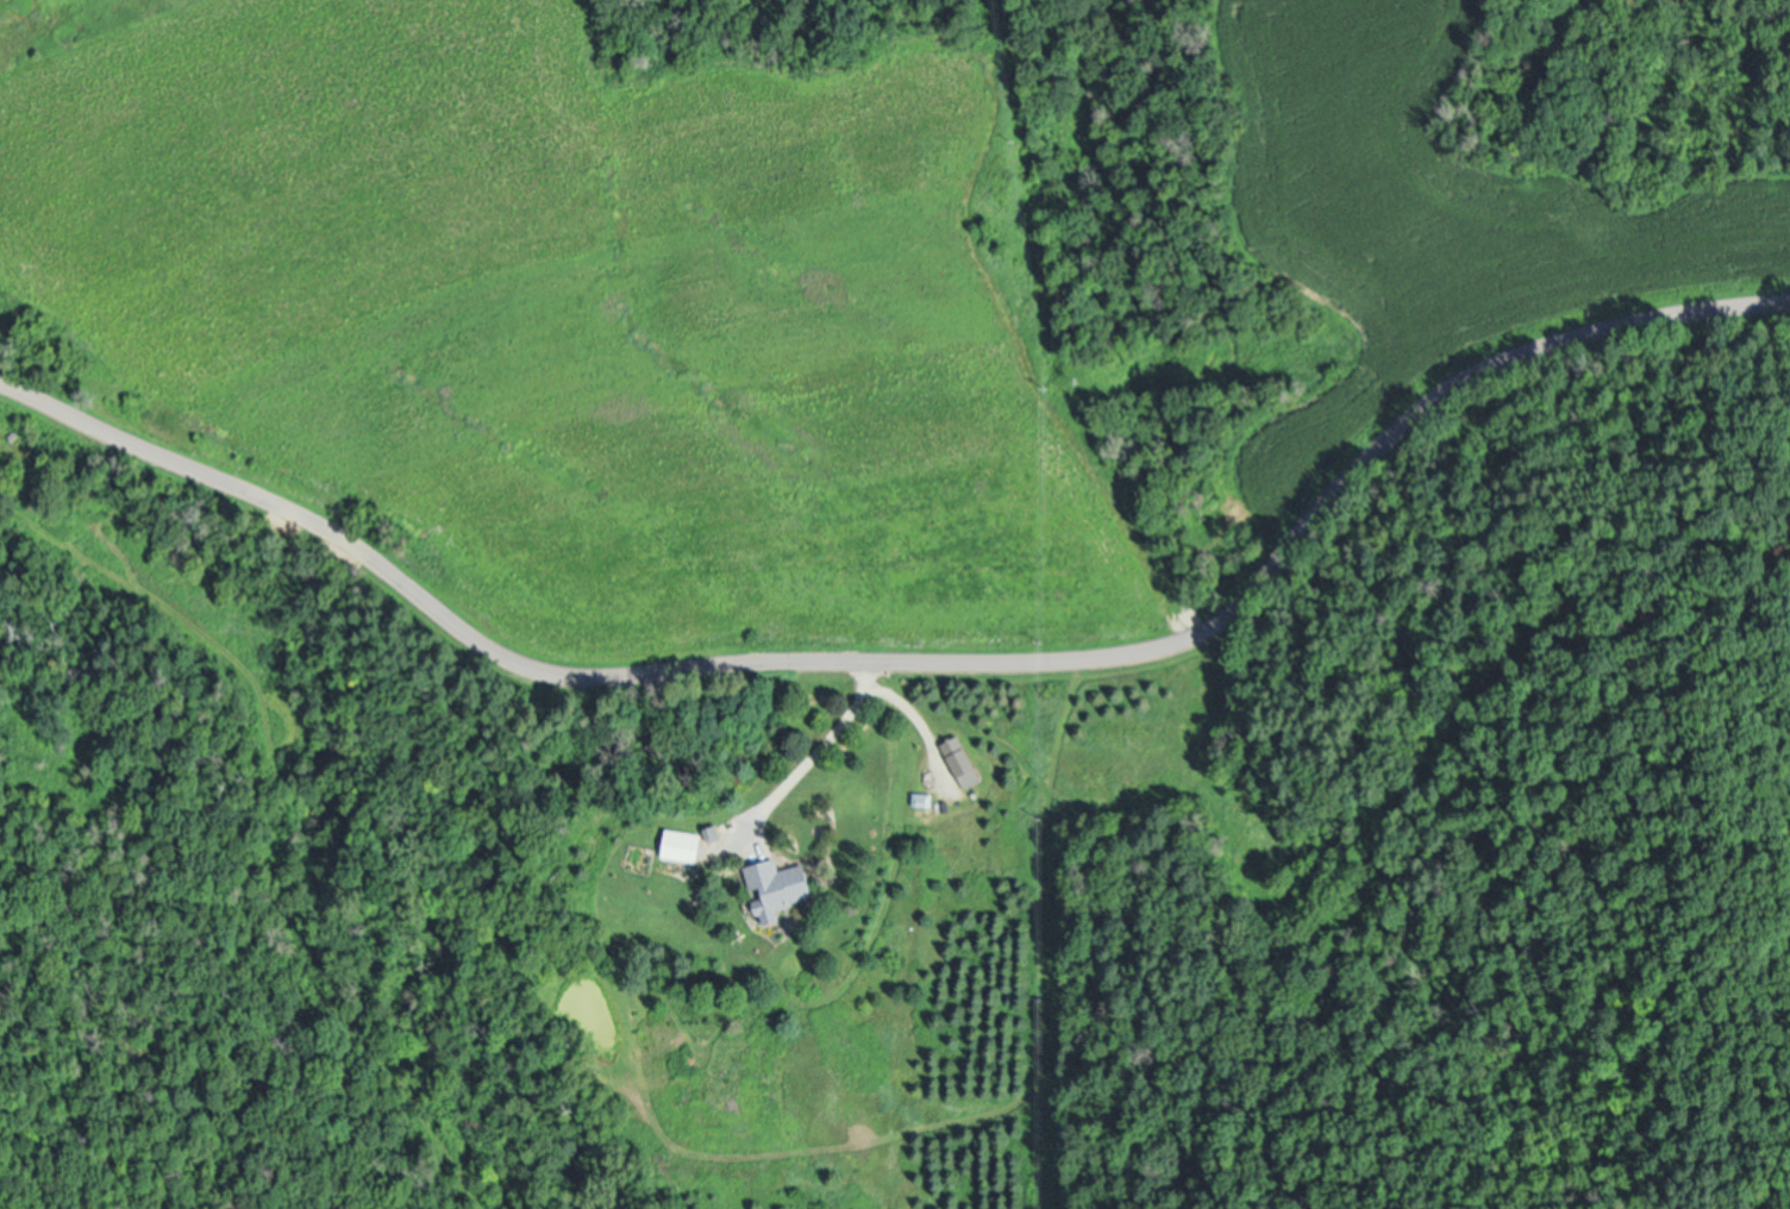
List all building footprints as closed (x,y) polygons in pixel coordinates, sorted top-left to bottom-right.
[(983,779),(960,733),(942,742),(965,788),(983,779)] [(709,833),(672,827),(668,856),(705,862),(709,833)] [(817,898),(809,862),(782,868),(780,858),(750,864),(755,888),(768,885),(773,909),(766,910),(769,922),(783,919),(780,906),(817,898)]
